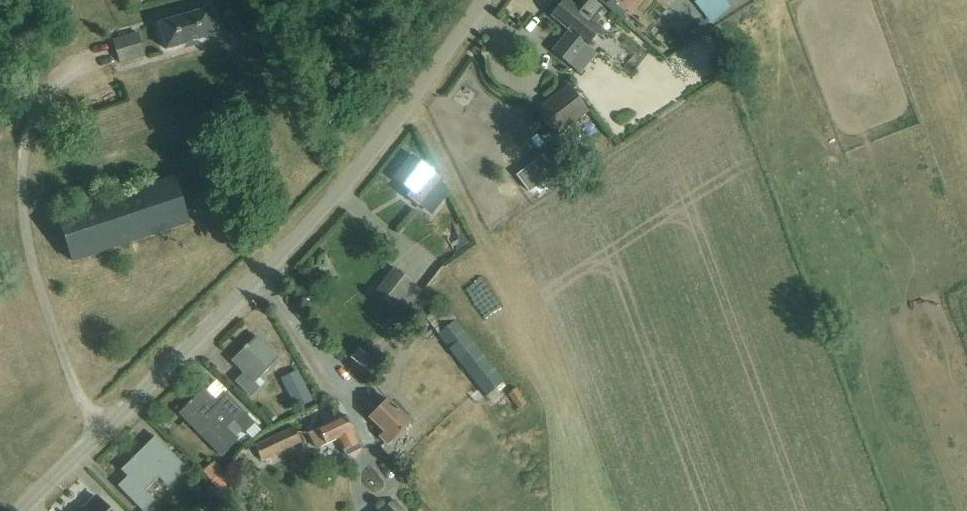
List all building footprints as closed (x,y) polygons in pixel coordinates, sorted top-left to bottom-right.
[(565,0),(551,17),(570,32),(553,52),(571,66),(601,29),(594,24),(604,12),(589,0),(583,0),(576,9),(565,0)] [(158,25),(165,51),(216,36),(208,10),(195,14),(194,9),(170,16),(172,21),(158,25)] [(112,40),(120,65),(145,57),(138,33),(112,40)] [(588,112),(568,87),(537,111),(556,136),(588,112)] [(516,176),(528,192),(556,170),(544,154),(516,176)] [(413,157),(394,180),(410,193),(406,198),(417,207),(418,206),(431,217),(449,195),(448,194),(439,179),(440,179),(413,157)] [(56,216),(71,262),(186,224),(171,178),(56,216)] [(394,267),(374,292),(404,316),(423,290),(394,267)] [(426,320),(488,403),(511,387),(506,380),(502,383),(445,306),(426,320)] [(224,370),(234,380),(247,394),(250,397),(260,388),(254,381),(277,359),(255,337),(230,361),(231,362),(224,370)] [(353,353),(362,364),(375,353),(365,342),(353,353)] [(313,403),(298,370),(281,378),(296,410),(313,403)] [(180,411),(201,433),(222,455),(238,439),(236,436),(243,429),(245,432),(255,423),(224,391),(216,398),(205,387),(180,411)] [(508,393),(519,409),(526,404),(515,389),(508,393)] [(380,438),(387,446),(410,422),(387,400),(370,419),(385,433),(380,438)] [(338,440),(345,457),(361,450),(347,416),(311,431),(318,448),(338,440)] [(255,447),(262,460),(301,442),(295,428),(255,447)] [(119,485),(143,509),(153,498),(144,489),(158,475),(167,484),(185,467),(167,449),(159,457),(147,445),(122,469),(128,475),(119,485)] [(205,467),(217,489),(232,481),(220,459),(205,467)] [(96,495),(80,510),(112,510),(96,495)] [(393,501),(381,510),(401,510),(393,501)]
